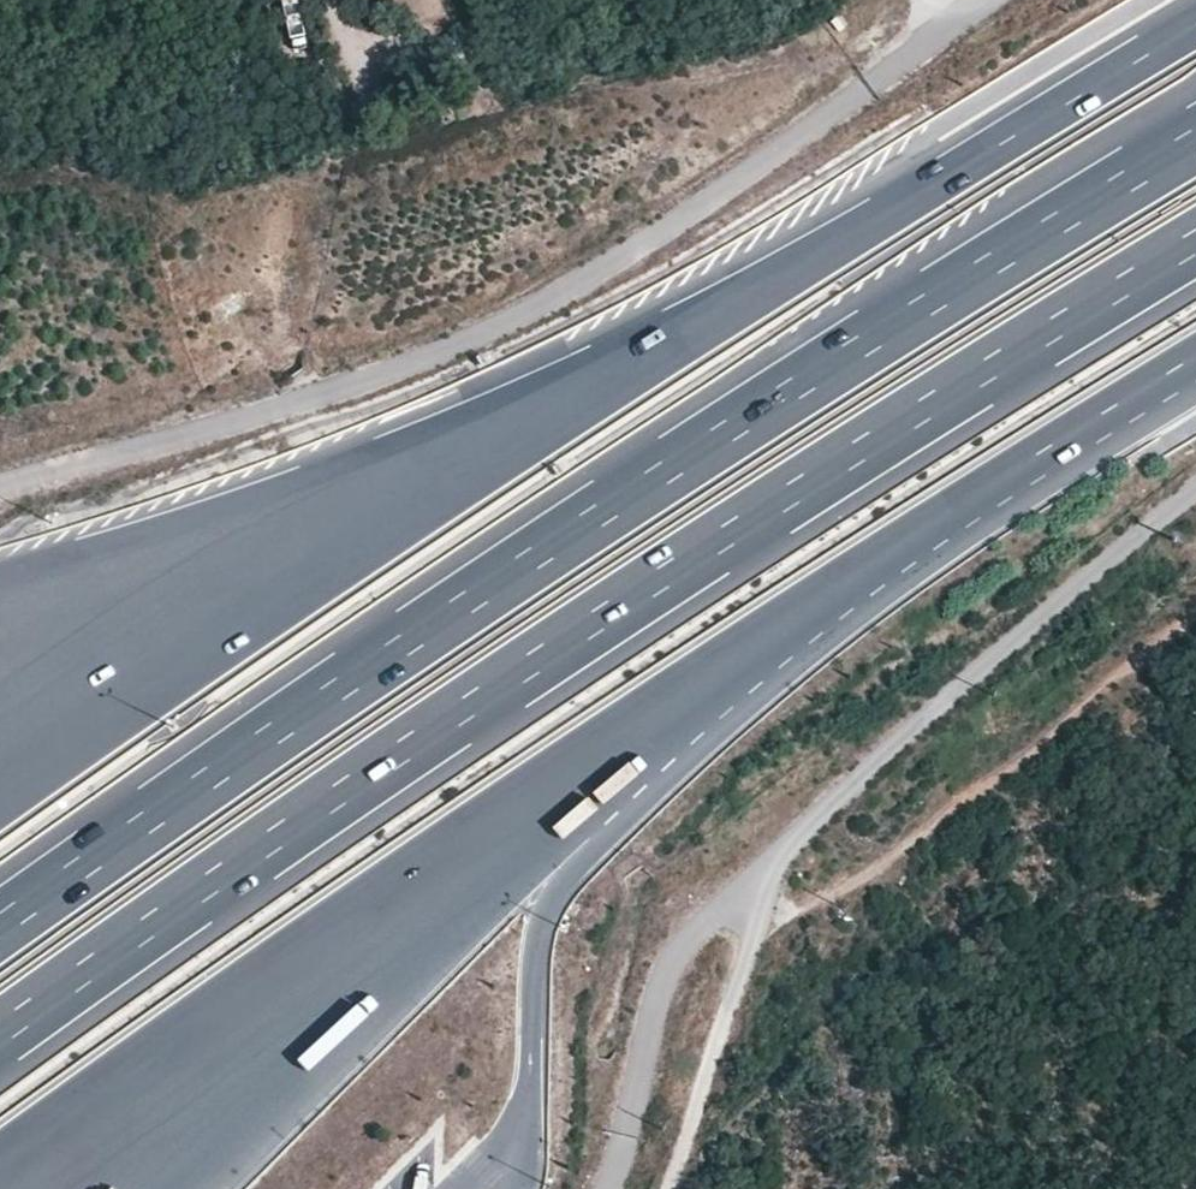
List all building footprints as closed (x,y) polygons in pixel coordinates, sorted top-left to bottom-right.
[(295,42),(308,39),(299,0),(285,0),(295,42)]
